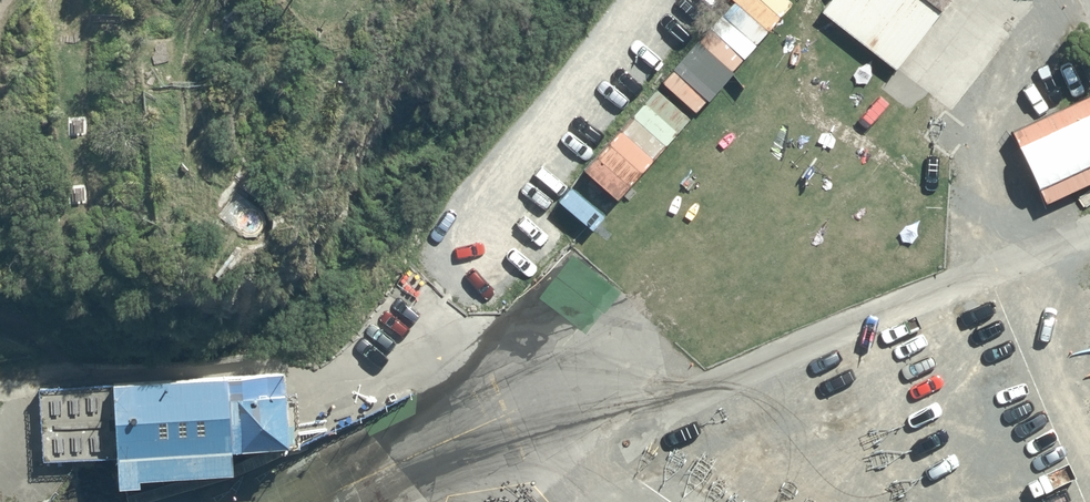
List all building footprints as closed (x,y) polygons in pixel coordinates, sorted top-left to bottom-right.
[(791,16),(773,0),(750,0),(749,1),(780,29),(791,16)] [(932,0),(832,0),(826,8),(900,68),(946,11),(932,0)] [(951,109),(1039,0),(932,0),(946,11),(900,68),(951,109)] [(768,43),(779,31),(748,3),(736,16),(768,43)] [(754,56),(765,43),(734,15),(723,28),(754,56)] [(740,68),(751,56),(720,28),(709,40),(740,68)] [(701,108),(712,95),(681,68),(670,80),(701,108)] [(687,124),(698,112),(667,84),(656,97),(687,124)] [(674,140),(685,128),(654,100),(643,113),(674,140)] [(659,153),(671,140),(639,113),(628,125),(659,153)] [(645,167),(656,154),(625,127),(614,139),(645,167)] [(633,181),(644,169),(613,141),(602,154),(633,181)] [(621,196),(632,184),(601,156),(590,169),(621,196)] [(608,211),(620,198),(588,171),(577,183),(608,211)] [(290,373),(120,383),(126,484),(148,482),(148,475),(241,470),(240,447),(298,443),(295,392),(291,393),(290,383),(290,373)]
